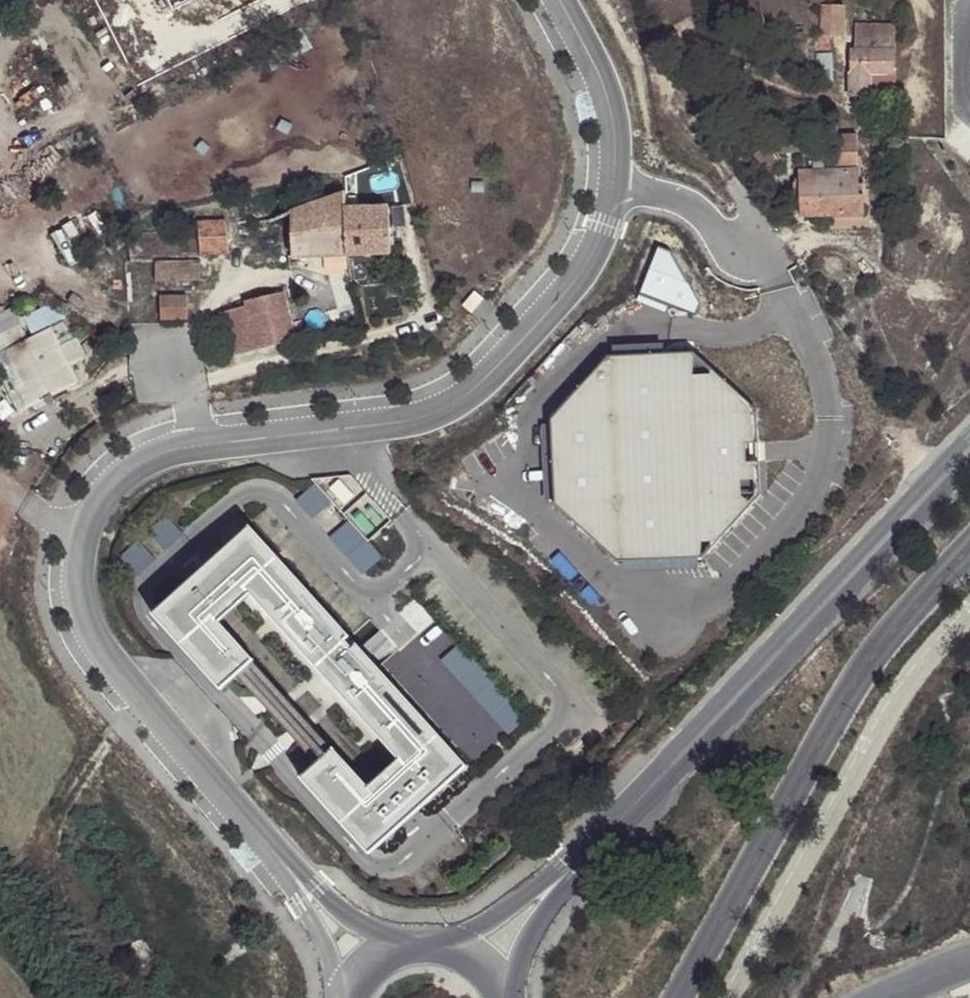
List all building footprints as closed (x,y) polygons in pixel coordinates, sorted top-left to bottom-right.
[(844,7),(821,5),(820,51),(830,51),(830,33),(843,33),(844,7)] [(896,24),(857,24),(857,52),(852,52),(853,97),(897,96),(896,24)] [(832,54),(816,54),(817,82),(828,83),(833,82),(832,54)] [(818,124),(819,140),(841,140),(840,123),(818,124)] [(861,140),(841,140),(842,175),(862,175),(861,140)] [(765,182),(783,169),(775,156),(766,146),(752,158),(765,182)] [(825,175),(825,163),(814,163),(814,175),(825,175)] [(828,221),(827,175),(825,175),(814,175),(804,176),(804,221),(828,221)] [(862,175),(842,175),(827,175),(828,221),(869,219),(868,199),(862,199),(862,175)] [(288,215),(292,264),(346,260),(342,214),(345,213),(343,196),(288,215)] [(342,214),(346,260),(389,257),(386,211),(345,213),(342,214)] [(228,252),(226,219),(196,221),(198,254),(228,252)] [(51,234),(71,267),(83,260),(63,227),(51,234)] [(661,248),(641,296),(697,318),(702,304),(673,253),(661,248)] [(196,268),(152,267),(151,287),(196,287),(196,268)] [(230,364),(296,345),(283,296),(244,306),(245,313),(217,320),(230,364)] [(184,302),(158,303),(158,325),(185,323),(184,302)] [(0,313),(0,342),(5,351),(23,388),(16,392),(9,396),(19,414),(75,384),(67,367),(84,359),(74,338),(68,341),(58,347),(48,329),(27,340),(25,335),(33,331),(28,321),(22,324),(13,306),(0,313)] [(68,341),(60,323),(48,329),(58,347),(68,341)] [(5,351),(0,353),(0,359),(16,392),(23,388),(5,351)] [(697,354),(608,358),(553,420),(557,506),(621,562),(708,558),(762,495),(760,411),(697,354)] [(248,531),(153,619),(222,695),(253,664),(219,628),(249,600),(399,763),(367,791),(333,754),(302,784),(372,859),(466,770),(248,531)]
